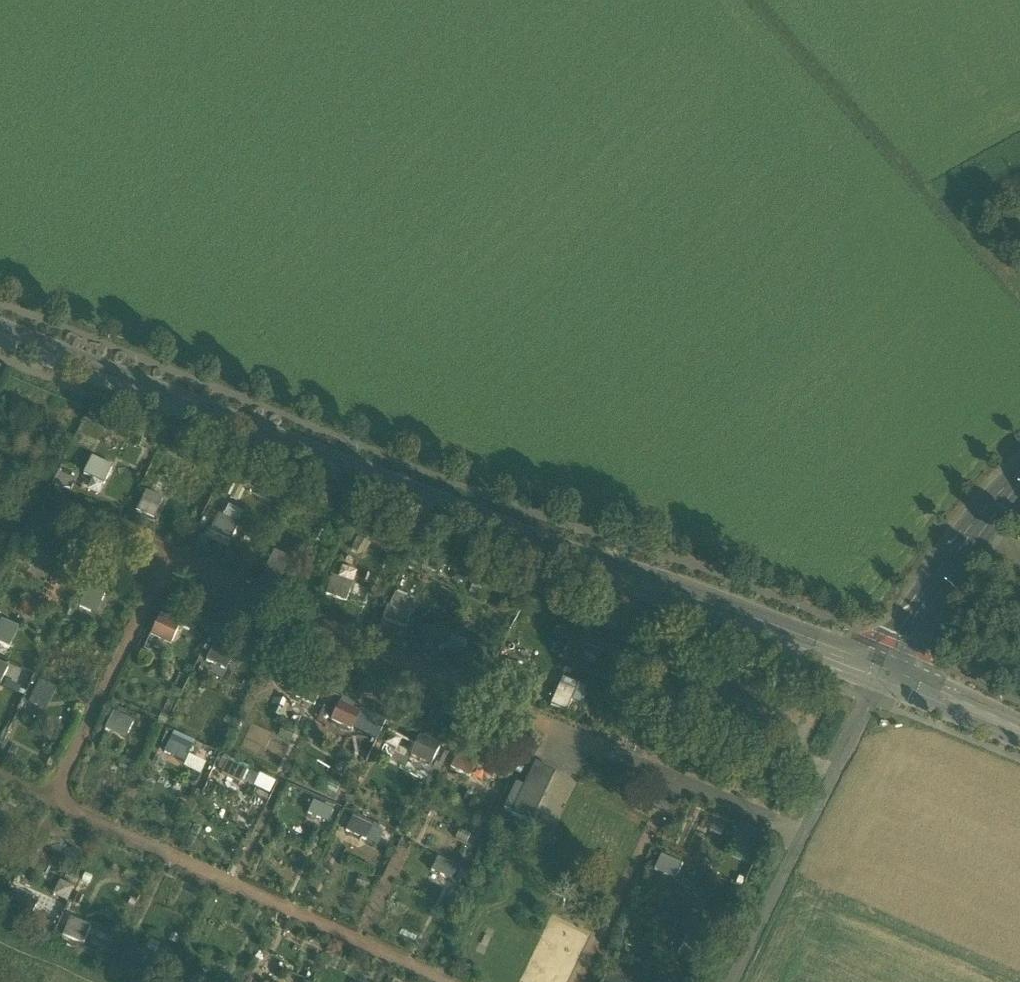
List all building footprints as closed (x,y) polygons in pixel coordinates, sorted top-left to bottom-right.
[(111,470),(91,460),(86,470),(106,480),(111,470)] [(163,501),(146,494),(137,513),(151,519),(157,505),(160,507),(163,501)] [(225,517),(220,514),(211,533),(231,543),(237,529),(223,522),(225,517)] [(285,558),(274,553),(265,573),(281,580),(284,575),(278,572),(285,558)] [(351,587),(333,581),(328,598),(346,604),(351,587)] [(105,596),(88,588),(79,608),(89,613),(96,599),(102,602),(105,596)] [(404,616),(388,611),(384,623),(400,628),(404,616)] [(2,622),(0,625),(0,645),(9,649),(18,630),(2,622)] [(178,631),(159,622),(152,637),(172,646),(178,631)] [(467,644),(447,638),(443,650),(455,654),(457,648),(465,651),(467,644)] [(234,656),(216,647),(207,663),(212,665),(215,660),(229,667),(234,656)] [(525,671),(507,665),(502,677),(514,681),(516,674),(523,677),(525,671)] [(55,691),(40,684),(31,704),(40,709),(43,701),(49,704),(55,691)] [(319,695),(299,688),(295,699),(308,704),(310,699),(317,702),(319,695)] [(572,701),(555,696),(551,707),(568,712),(572,701)] [(356,712),(337,703),(331,715),(344,721),(347,715),(353,718),(356,712)] [(133,724),(114,715),(106,732),(111,734),(114,728),(128,735),(133,724)] [(192,748),(173,738),(165,755),(184,765),(192,748)] [(439,750),(419,742),(414,753),(426,758),(428,752),(436,756),(439,750)] [(475,767),(460,759),(454,771),(469,779),(475,767)] [(246,773),(228,764),(222,777),(233,782),(236,776),(243,779),(246,773)] [(554,775),(536,766),(525,790),(513,815),(512,817),(530,826),(554,775)] [(525,790),(516,786),(504,811),(513,815),(525,790)] [(332,812),(313,804),(308,816),(319,820),(322,814),(330,818),(332,812)] [(370,828),(352,820),(346,833),(358,838),(361,833),(367,835),(370,828)] [(759,836),(747,831),(741,845),(753,851),(759,836)] [(681,866),(661,857),(654,872),(667,877),(670,871),(678,875),(681,866)] [(457,870),(436,861),(431,873),(452,882),(457,870)] [(33,911),(25,907),(27,903),(15,898),(9,913),(29,921),(33,911)] [(76,923),(69,920),(62,937),(83,945),(88,934),(74,929),(76,923)] [(134,956),(125,952),(120,964),(139,973),(142,966),(131,961),(134,956)]
